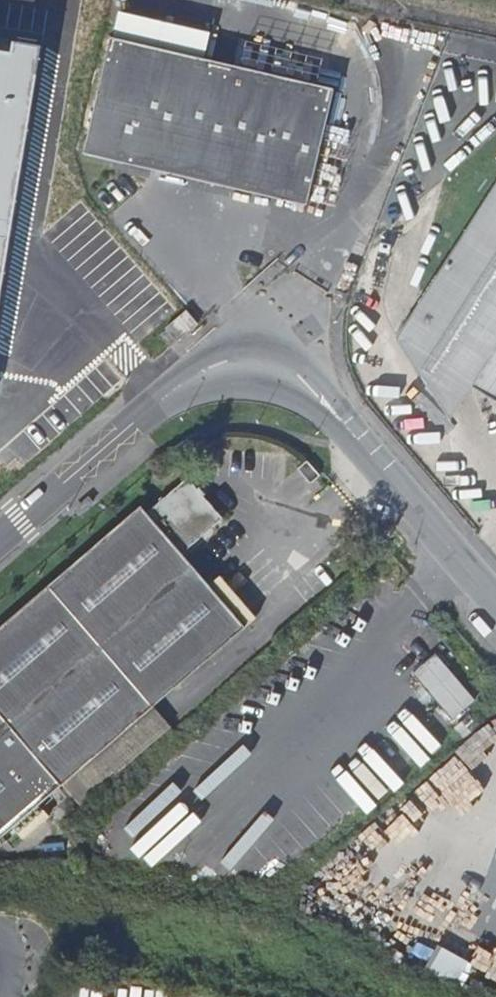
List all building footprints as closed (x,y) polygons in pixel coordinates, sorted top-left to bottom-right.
[(17,223),(47,43),(0,35),(0,322),(2,310),(17,223)] [(307,203),(334,89),(241,66),(113,38),(87,152),(307,203)] [(397,339),(450,420),(472,388),(495,403),(495,185),(397,339)] [(31,225),(17,223),(2,310),(17,312),(31,225)] [(323,474),(307,457),(299,466),(313,482),(323,474)] [(42,806),(48,801),(58,811),(73,799),(61,786),(245,628),(209,585),(182,552),(221,518),(188,478),(147,513),(143,509),(0,632),(0,842),(42,806)] [(221,575),(209,585),(245,628),(256,618),(221,575)] [(478,702),(438,655),(415,674),(455,721),(478,702)] [(481,729),(470,716),(456,728),(467,741),(481,729)] [(488,923),(463,909),(450,932),(476,945),(488,923)] [(438,960),(426,981),(458,996),(467,996),(477,979),(438,960)]
